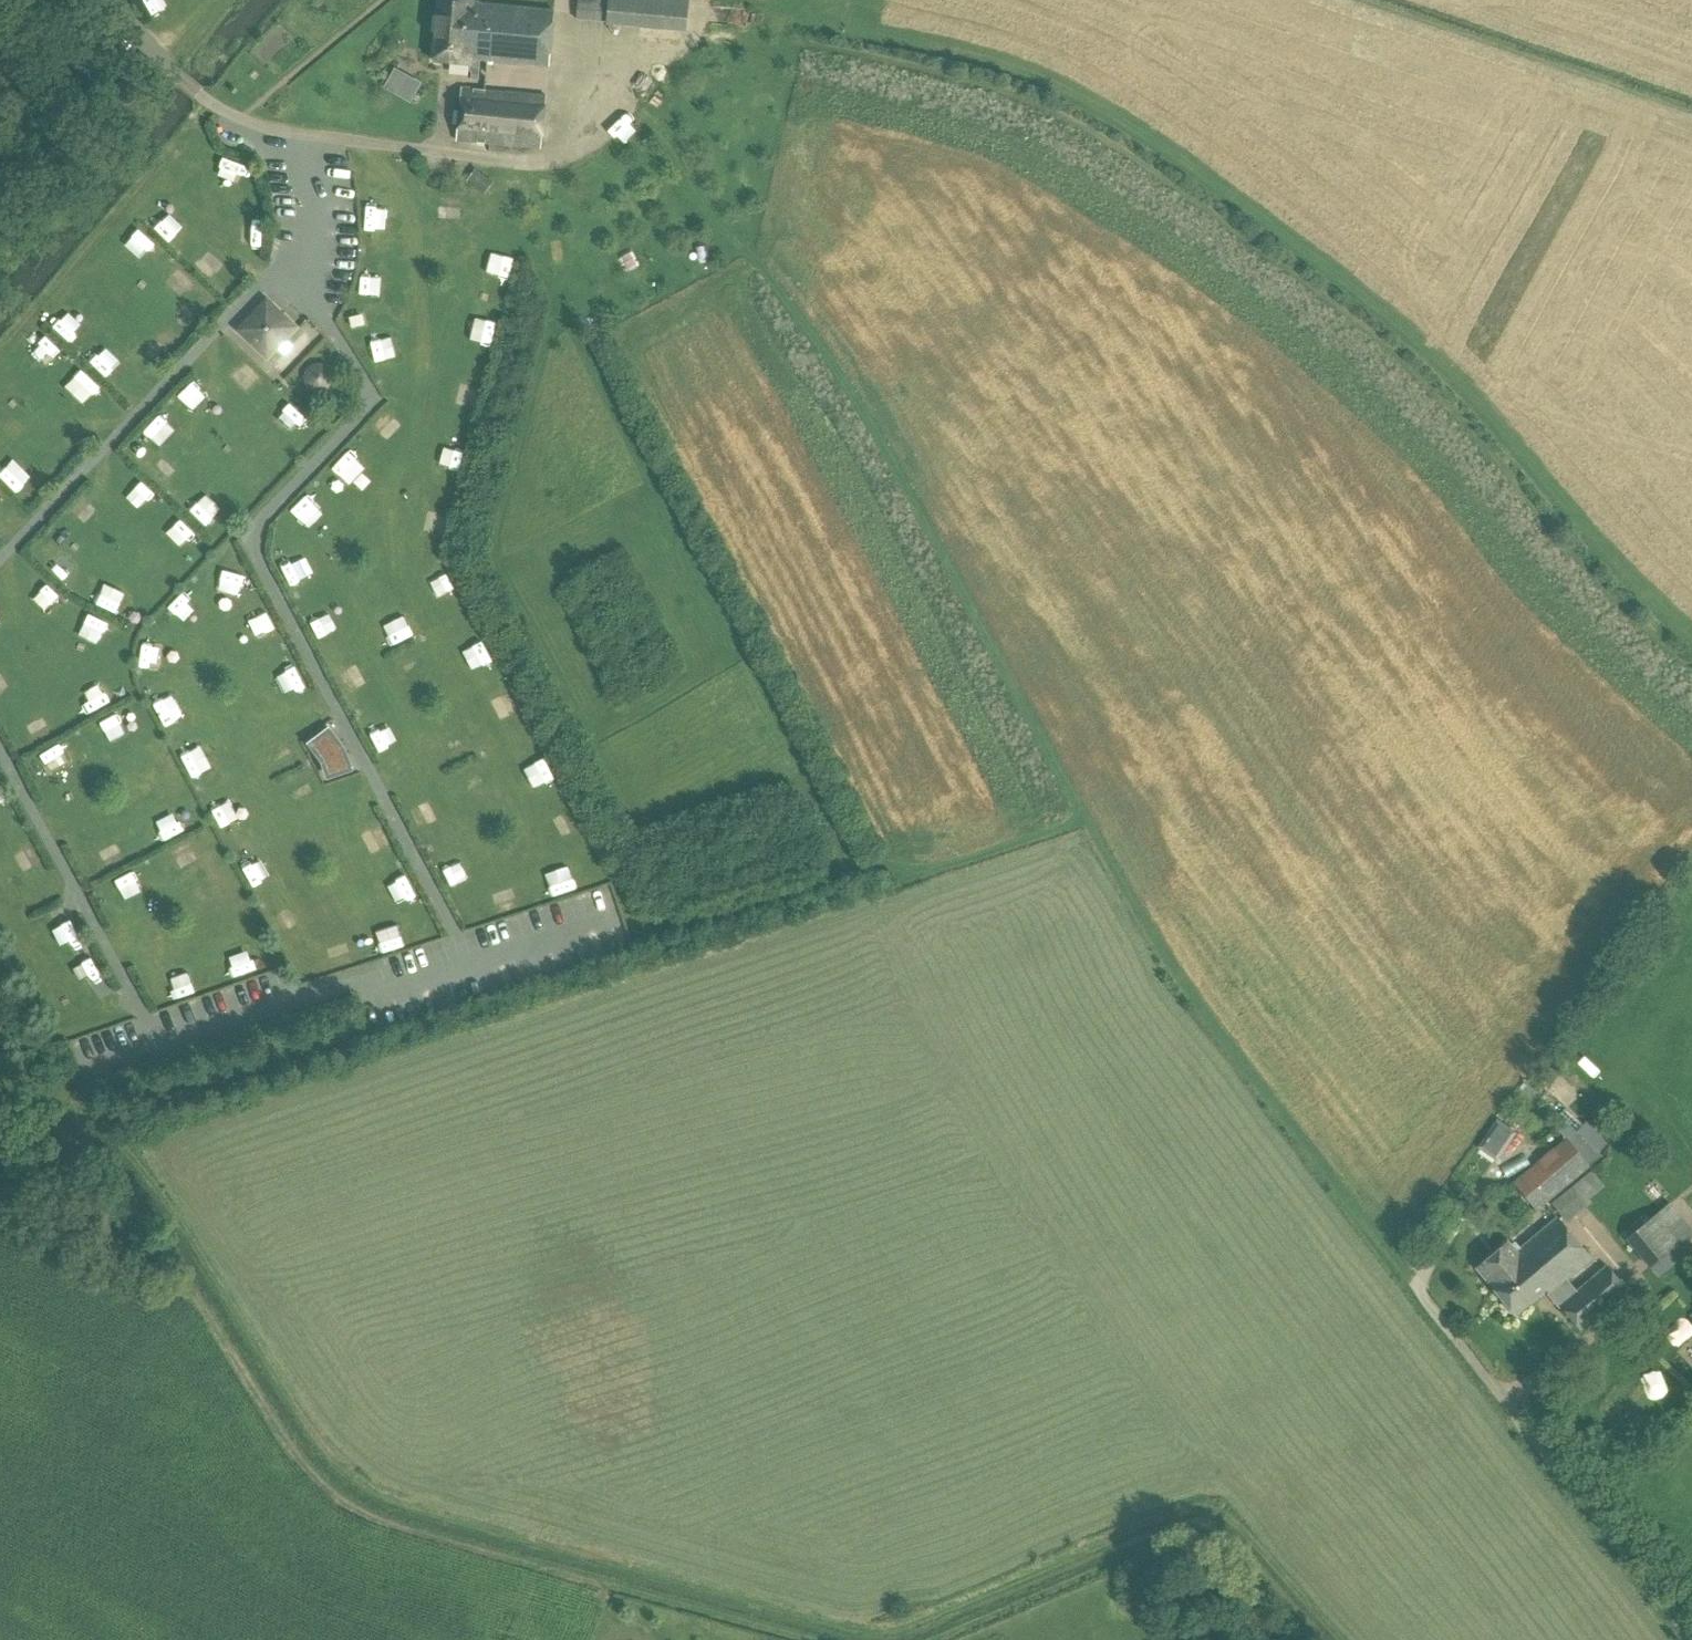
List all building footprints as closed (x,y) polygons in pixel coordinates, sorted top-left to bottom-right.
[(556,9),(476,2),(476,0),(442,0),(434,62),(470,64),(469,72),(472,72),(471,80),(478,80),(480,60),(551,67),(556,9)] [(692,0),(583,0),(583,16),(692,19),(692,0)] [(543,148),(547,96),(486,89),(475,89),(475,87),(463,86),(458,141),(543,148)] [(247,171),(250,160),(226,154),(223,165),(247,171)] [(489,177),(476,168),(467,181),(480,191),(489,177)] [(169,220),(162,228),(177,242),(184,234),(169,220)] [(152,259),(164,244),(146,231),(135,245),(152,259)] [(216,277),(230,261),(215,247),(200,263),(216,277)] [(267,361),(299,327),(267,297),(235,330),(267,361)] [(498,343),(505,320),(482,313),(475,337),(498,343)] [(78,314),(63,332),(78,345),(94,328),(78,314)] [(55,338),(40,353),(58,370),(73,355),(55,338)] [(337,385),(335,365),(316,366),(317,386),(337,385)] [(90,373),(80,389),(103,402),(112,386),(90,373)] [(196,406),(210,391),(196,378),(182,393),(196,406)] [(168,411),(153,427),(167,440),(182,424),(168,411)] [(336,463),(353,480),(369,462),(352,446),(336,463)] [(25,493),(38,477),(25,466),(11,481),(25,493)] [(135,498),(160,509),(168,490),(143,480),(135,498)] [(309,491),(296,504),(313,520),(325,507),(309,491)] [(204,500),(195,510),(213,524),(221,513),(204,500)] [(449,534),(455,515),(436,508),(429,527),(449,534)] [(308,580),(302,561),(289,566),(295,584),(308,580)] [(442,595),(462,589),(456,567),(435,573),(442,595)] [(54,584),(44,595),(64,613),(74,602),(54,584)] [(110,594),(105,605),(122,613),(128,602),(110,594)] [(9,615),(0,610),(0,630),(9,615)] [(97,613),(88,636),(108,645),(118,622),(97,613)] [(7,680),(0,683),(0,700),(1,704),(15,698),(7,680)] [(517,687),(496,696),(507,722),(528,713),(517,687)] [(330,726),(308,742),(322,761),(328,778),(354,770),(348,753),(343,745),(330,726)] [(391,727),(377,738),(389,753),(403,743),(391,727)] [(197,775),(217,770),(210,749),(191,755),(197,775)] [(0,785),(0,815),(16,811),(9,782),(0,785)] [(172,845),(192,832),(178,812),(159,826),(172,845)] [(123,844),(107,854),(119,873),(135,863),(123,844)] [(21,855),(33,879),(53,870),(41,845),(21,855)] [(448,870),(458,886),(475,875),(465,859),(448,870)] [(147,890),(140,874),(125,881),(133,897),(147,890)] [(235,956),(244,982),(266,974),(257,948),(235,956)] [(1497,1161),(1516,1133),(1496,1119),(1477,1148),(1497,1161)] [(1602,1156),(1576,1131),(1513,1182),(1535,1210),(1602,1156)] [(1670,1203),(1626,1240),(1649,1268),(1691,1232),(1691,1229),(1670,1203)] [(1592,1259),(1559,1218),(1520,1249),(1516,1244),(1511,1247),(1509,1244),(1479,1268),(1503,1299),(1502,1304),(1508,1311),(1513,1311),(1516,1314),(1547,1288),(1550,1293),(1567,1279),(1592,1259)] [(1567,1279),(1550,1293),(1581,1330),(1628,1291),(1608,1267),(1577,1292),(1567,1279)]
